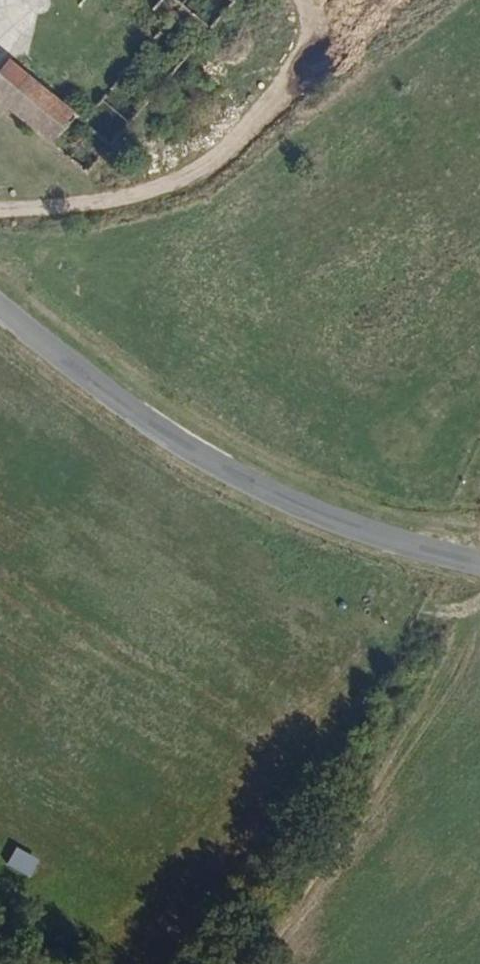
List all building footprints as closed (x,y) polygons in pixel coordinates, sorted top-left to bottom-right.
[(9,61),(0,73),(0,102),(55,144),(77,117),(9,61)]
